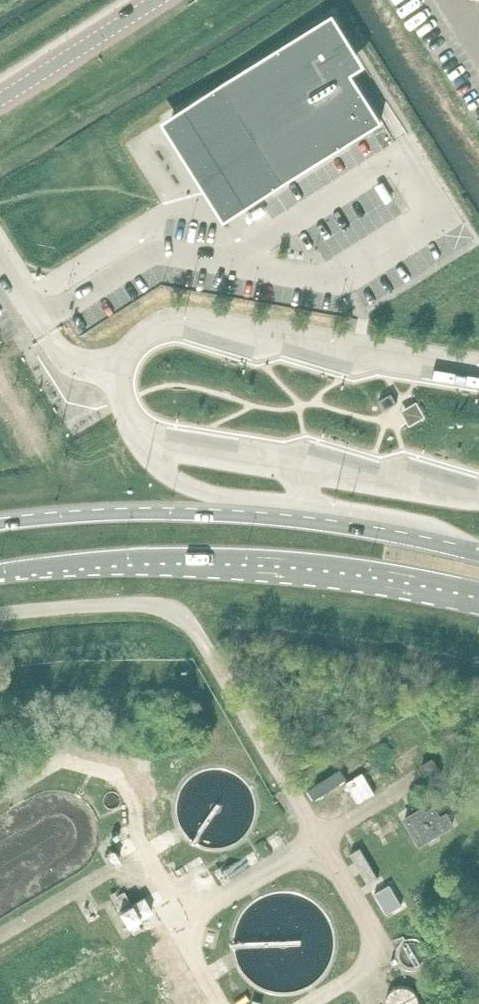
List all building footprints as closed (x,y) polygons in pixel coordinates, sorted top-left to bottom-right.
[(227,199),(235,213),(382,120),(337,47),(350,39),(334,13),(173,114),(215,181),(214,181),(214,182),(213,182),(212,183),(212,184),(211,185),(211,186),(211,187),(210,187),(210,188),(210,189),(210,190),(210,191),(210,192),(211,193),(211,194),(211,195),(212,196),(213,197),(214,198),(215,199),(216,200),(217,200),(218,200),(219,201),(220,201),(221,201),(222,201),(223,201),(224,200),(225,200),(226,200),(227,199)] [(375,180),(298,226),(318,259),(333,250),(333,251),(395,215),(375,180)] [(392,393),(380,400),(386,410),(398,402),(392,393)] [(427,417),(417,401),(401,410),(410,426),(427,417)] [(432,780),(443,773),(434,759),(423,765),(432,780)] [(421,843),(454,823),(448,813),(433,822),(424,807),(420,810),(419,808),(412,812),(413,814),(406,818),(421,843)] [(354,853),(351,854),(356,862),(369,884),(379,878),(361,848),(354,853)] [(391,884),(376,893),(388,913),(402,904),(391,884)] [(132,904),(120,911),(128,925),(134,935),(142,929),(137,920),(152,911),(144,897),(132,904)] [(372,1000),(377,1003),(404,1003),(411,996),(391,979),(372,1000)]
